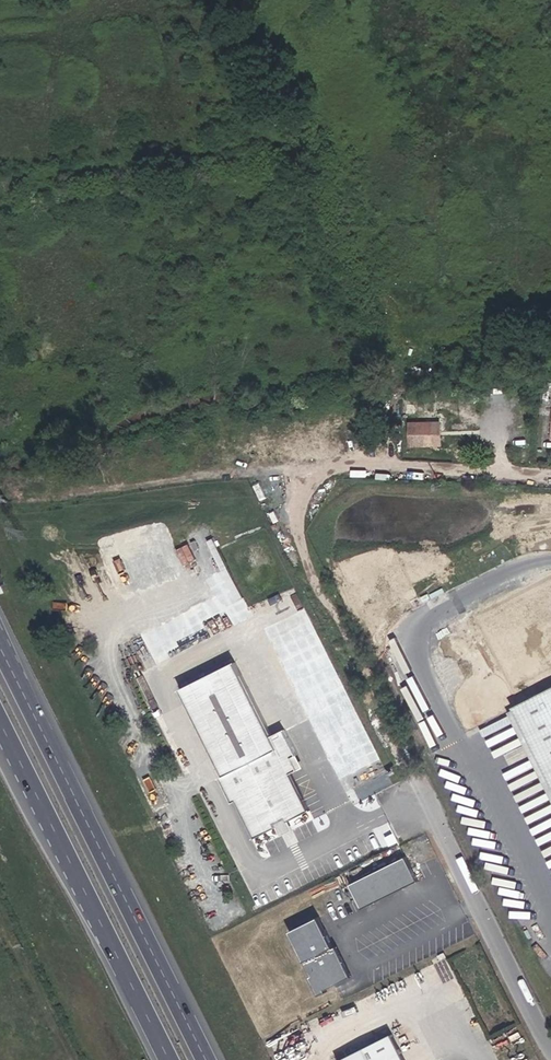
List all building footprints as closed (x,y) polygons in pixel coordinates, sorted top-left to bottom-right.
[(411,445),(445,445),(445,420),(411,419),(411,445)] [(497,666),(550,641),(550,636),(535,602),(479,628),(497,666)] [(237,663),(182,691),(226,776),(223,777),(235,802),(239,800),(258,837),(312,809),(293,773),(301,769),(294,757),(299,754),(287,730),(275,736),(237,663)] [(514,712),(550,786),(550,694),(514,712)] [(403,859),(348,886),(359,910),(414,883),(403,859)] [(314,921),(287,935),(309,978),(306,979),(316,997),(322,994),(320,991),(347,978),(332,949),(329,951),(314,921)] [(394,1029),(333,1059),(410,1059),(394,1029)]
